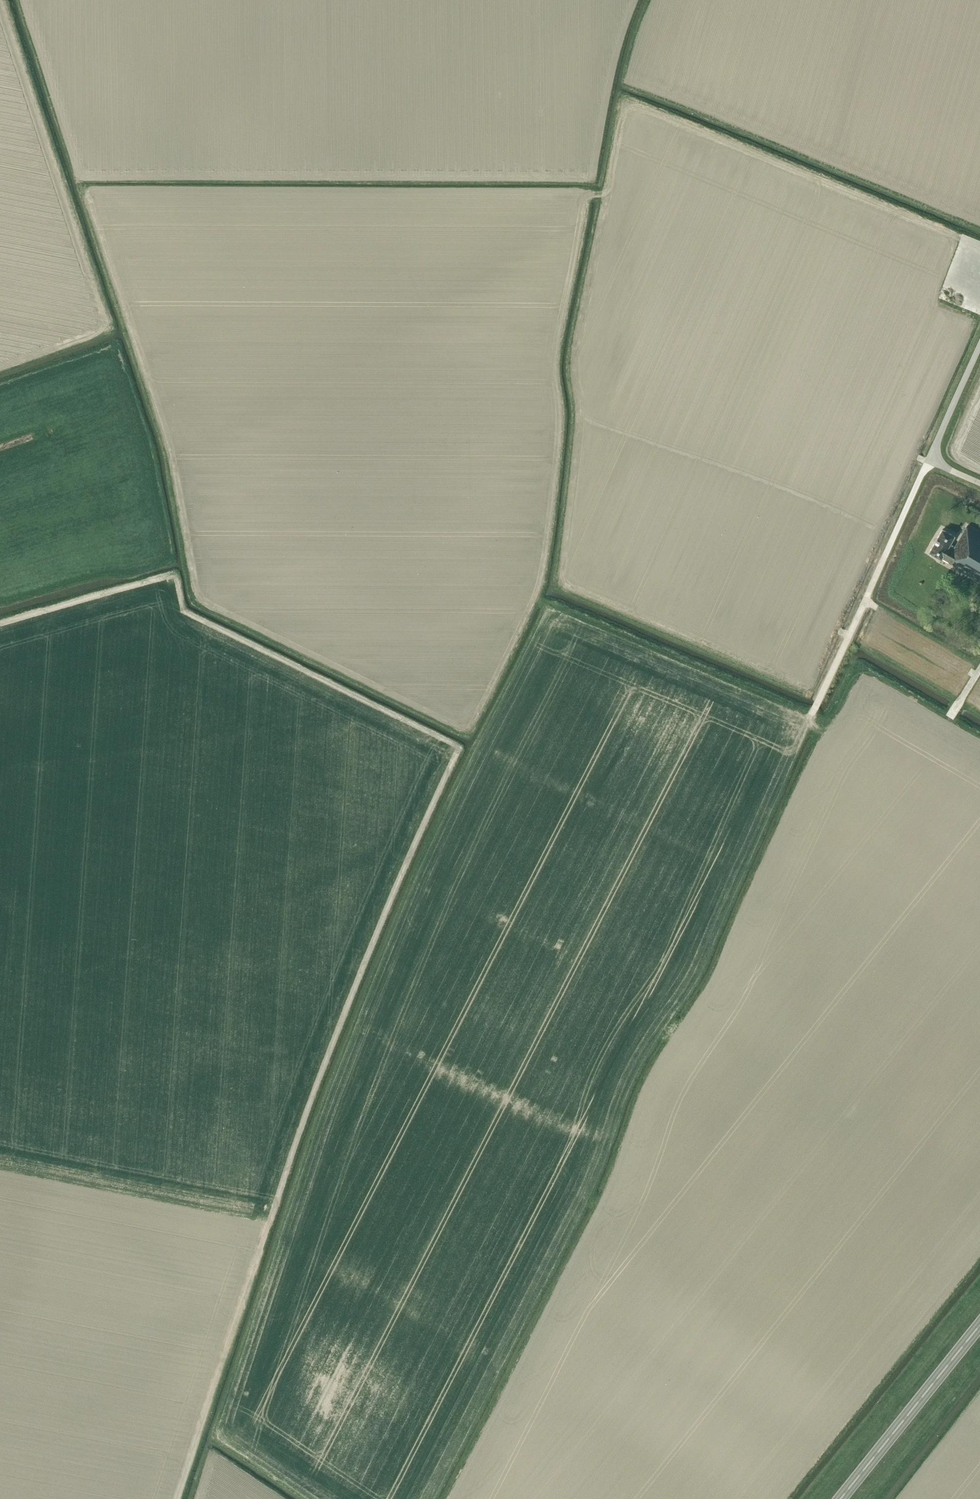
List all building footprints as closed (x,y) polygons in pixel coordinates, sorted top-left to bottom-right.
[(966,524),(954,547),(950,544),(954,537),(942,530),(929,553),(941,559),(942,558),(953,564),(952,565),(979,582),(979,533),(966,524)]
